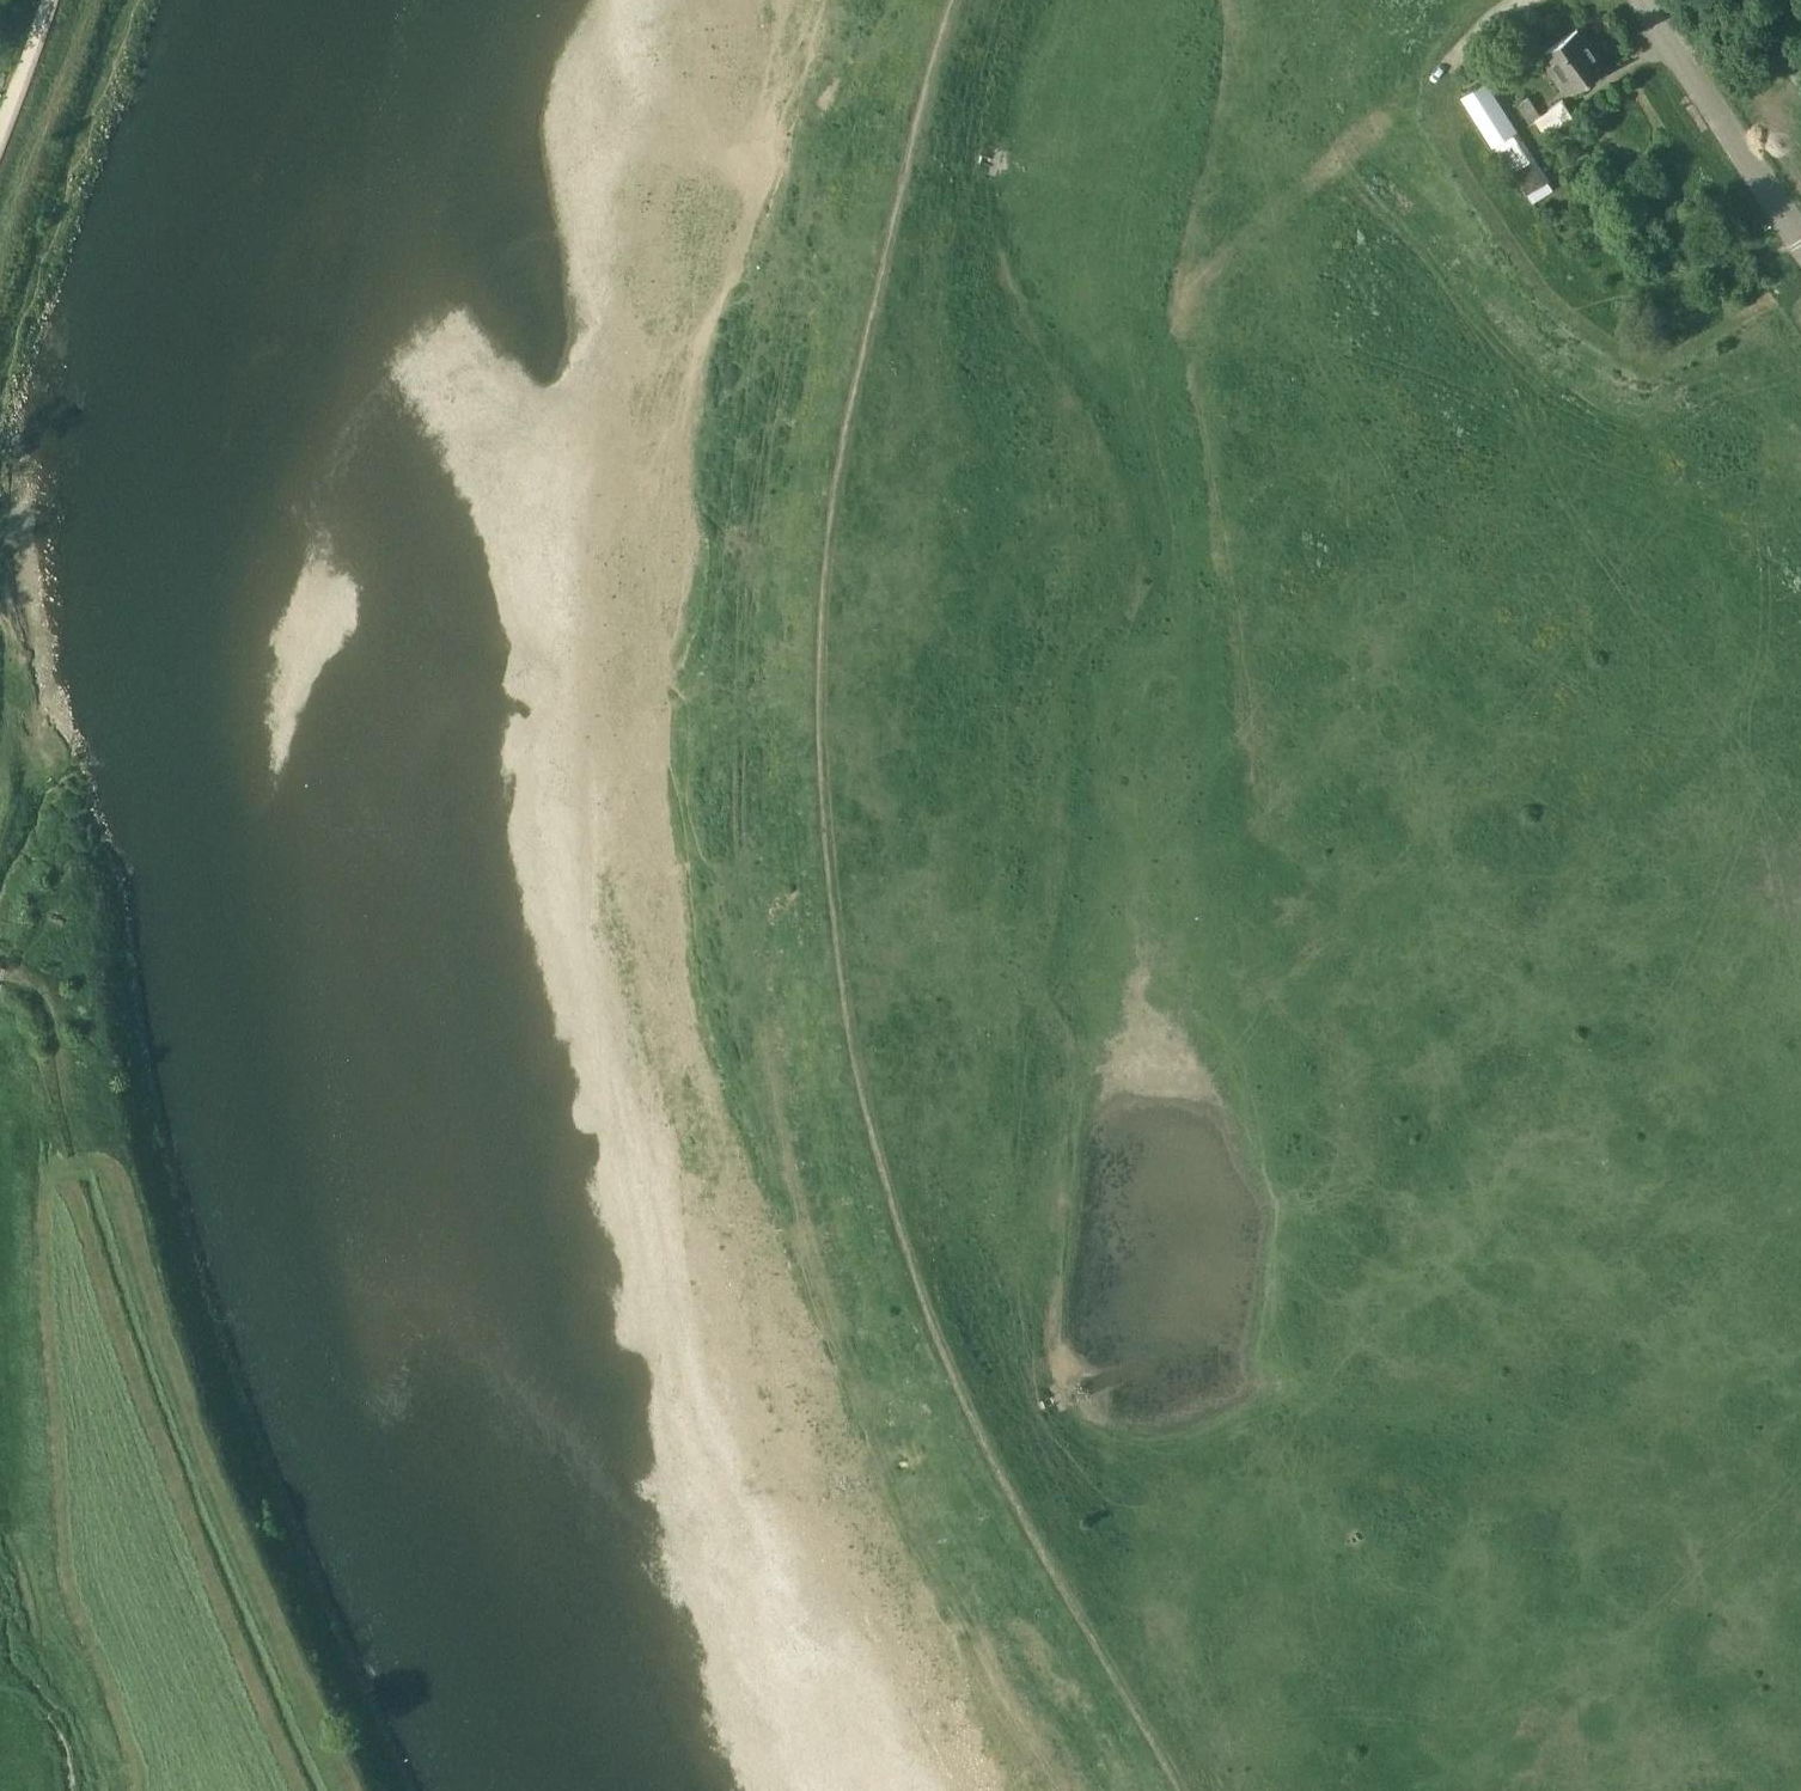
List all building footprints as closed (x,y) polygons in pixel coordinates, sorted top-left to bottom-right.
[(1547,51),(1575,89),(1607,67),(1579,28),(1547,51)] [(1515,134),(1519,132),(1488,83),(1465,97),(1496,146),(1515,134)] [(1576,117),(1564,101),(1537,120),(1549,136),(1576,117)] [(1545,183),(1515,134),(1496,146),(1526,195),(1545,183)]
